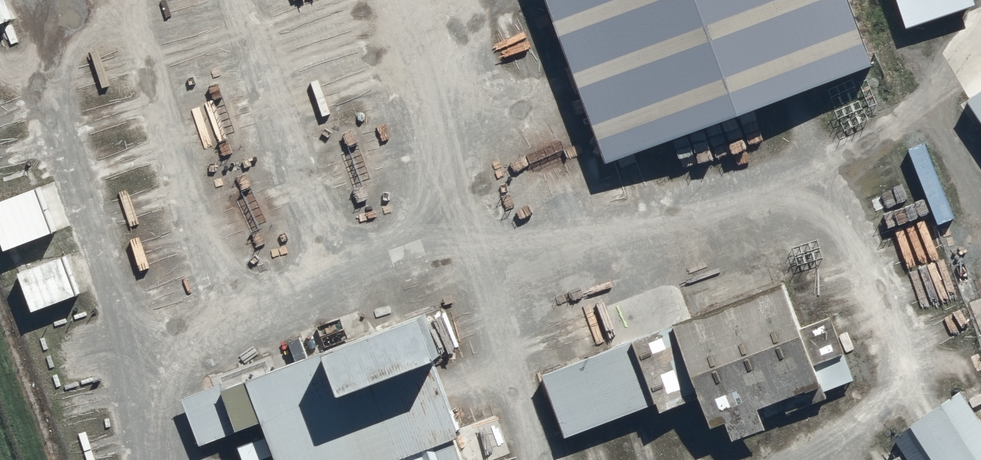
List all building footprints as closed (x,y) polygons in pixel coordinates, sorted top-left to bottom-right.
[(836,0),(541,0),(587,129),(849,36),(836,0)] [(949,70),(980,119),(980,48),(949,70)] [(37,188),(0,201),(0,239),(7,259),(57,240),(37,188)] [(67,255),(17,272),(34,321),(83,304),(67,255)] [(806,365),(768,261),(626,311),(652,384),(663,415),(806,365)] [(404,293),(238,352),(277,459),(464,459),(404,293)] [(652,384),(626,311),(532,345),(558,417),(652,384)] [(956,364),(893,403),(928,459),(946,459),(980,439),(980,405),(956,364)] [(240,447),(244,459),(264,459),(271,457),(264,438),(240,447)]
